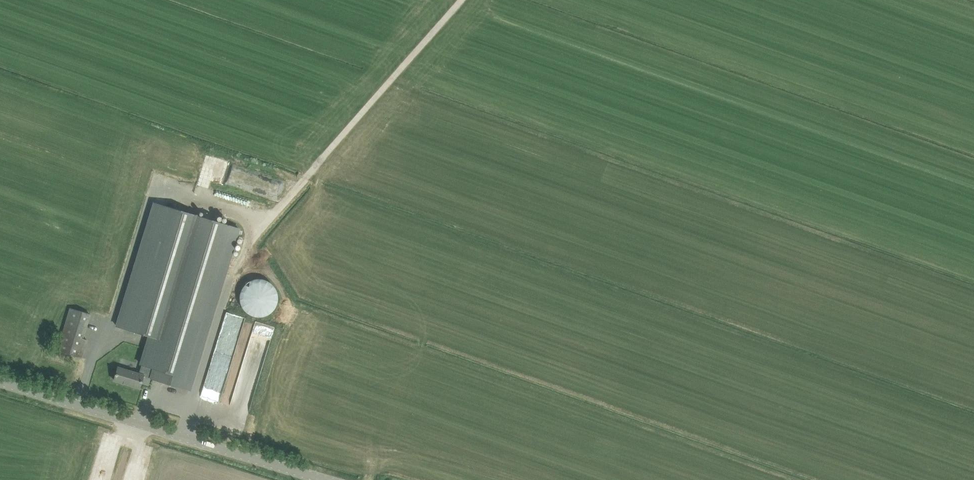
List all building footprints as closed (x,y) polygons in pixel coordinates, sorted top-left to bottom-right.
[(188,389),(227,263),(230,252),(238,228),(153,202),(115,326),(150,337),(141,367),(139,373),(118,367),(117,370),(114,380),(140,388),(144,376),(152,378),(152,379),(188,389)] [(253,315),(254,315),(256,316),(257,316),(259,316),(261,316),(262,315),(264,315),(266,314),(267,314),(269,313),(270,312),(271,311),(273,310),(274,308),(275,307),(275,306),(276,304),(277,303),(277,301),(277,299),(278,298),(278,296),(277,294),(277,293),(277,291),(276,289),(275,288),(275,286),(274,285),(273,284),(271,283),(270,282),(269,281),(267,280),(266,279),(264,278),(263,278),(261,278),(259,278),(258,278),(256,278),(254,278),(253,278),(251,279),(250,280),(248,280),(247,281),(245,282),(244,284),(243,285),(242,286),(241,288),(241,289),(240,291),(240,292),(239,294),(239,296),(239,297),(239,299),(240,301),(240,302),(241,304),(241,305),(242,307),(243,308),(244,310),(245,311),(247,312),(248,313),(249,314),(251,314),(253,315)] [(82,338),(90,314),(70,308),(63,332),(60,341),(58,350),(81,357),(84,348),(87,340),(82,338)] [(202,397),(219,402),(240,341),(242,340),(242,335),(249,337),(247,341),(250,341),(249,335),(242,333),(252,332),(243,329),(242,313),(237,327),(223,328),(220,337),(226,339),(222,350),(223,353),(221,359),(222,358),(226,360),(214,361),(202,397)]
